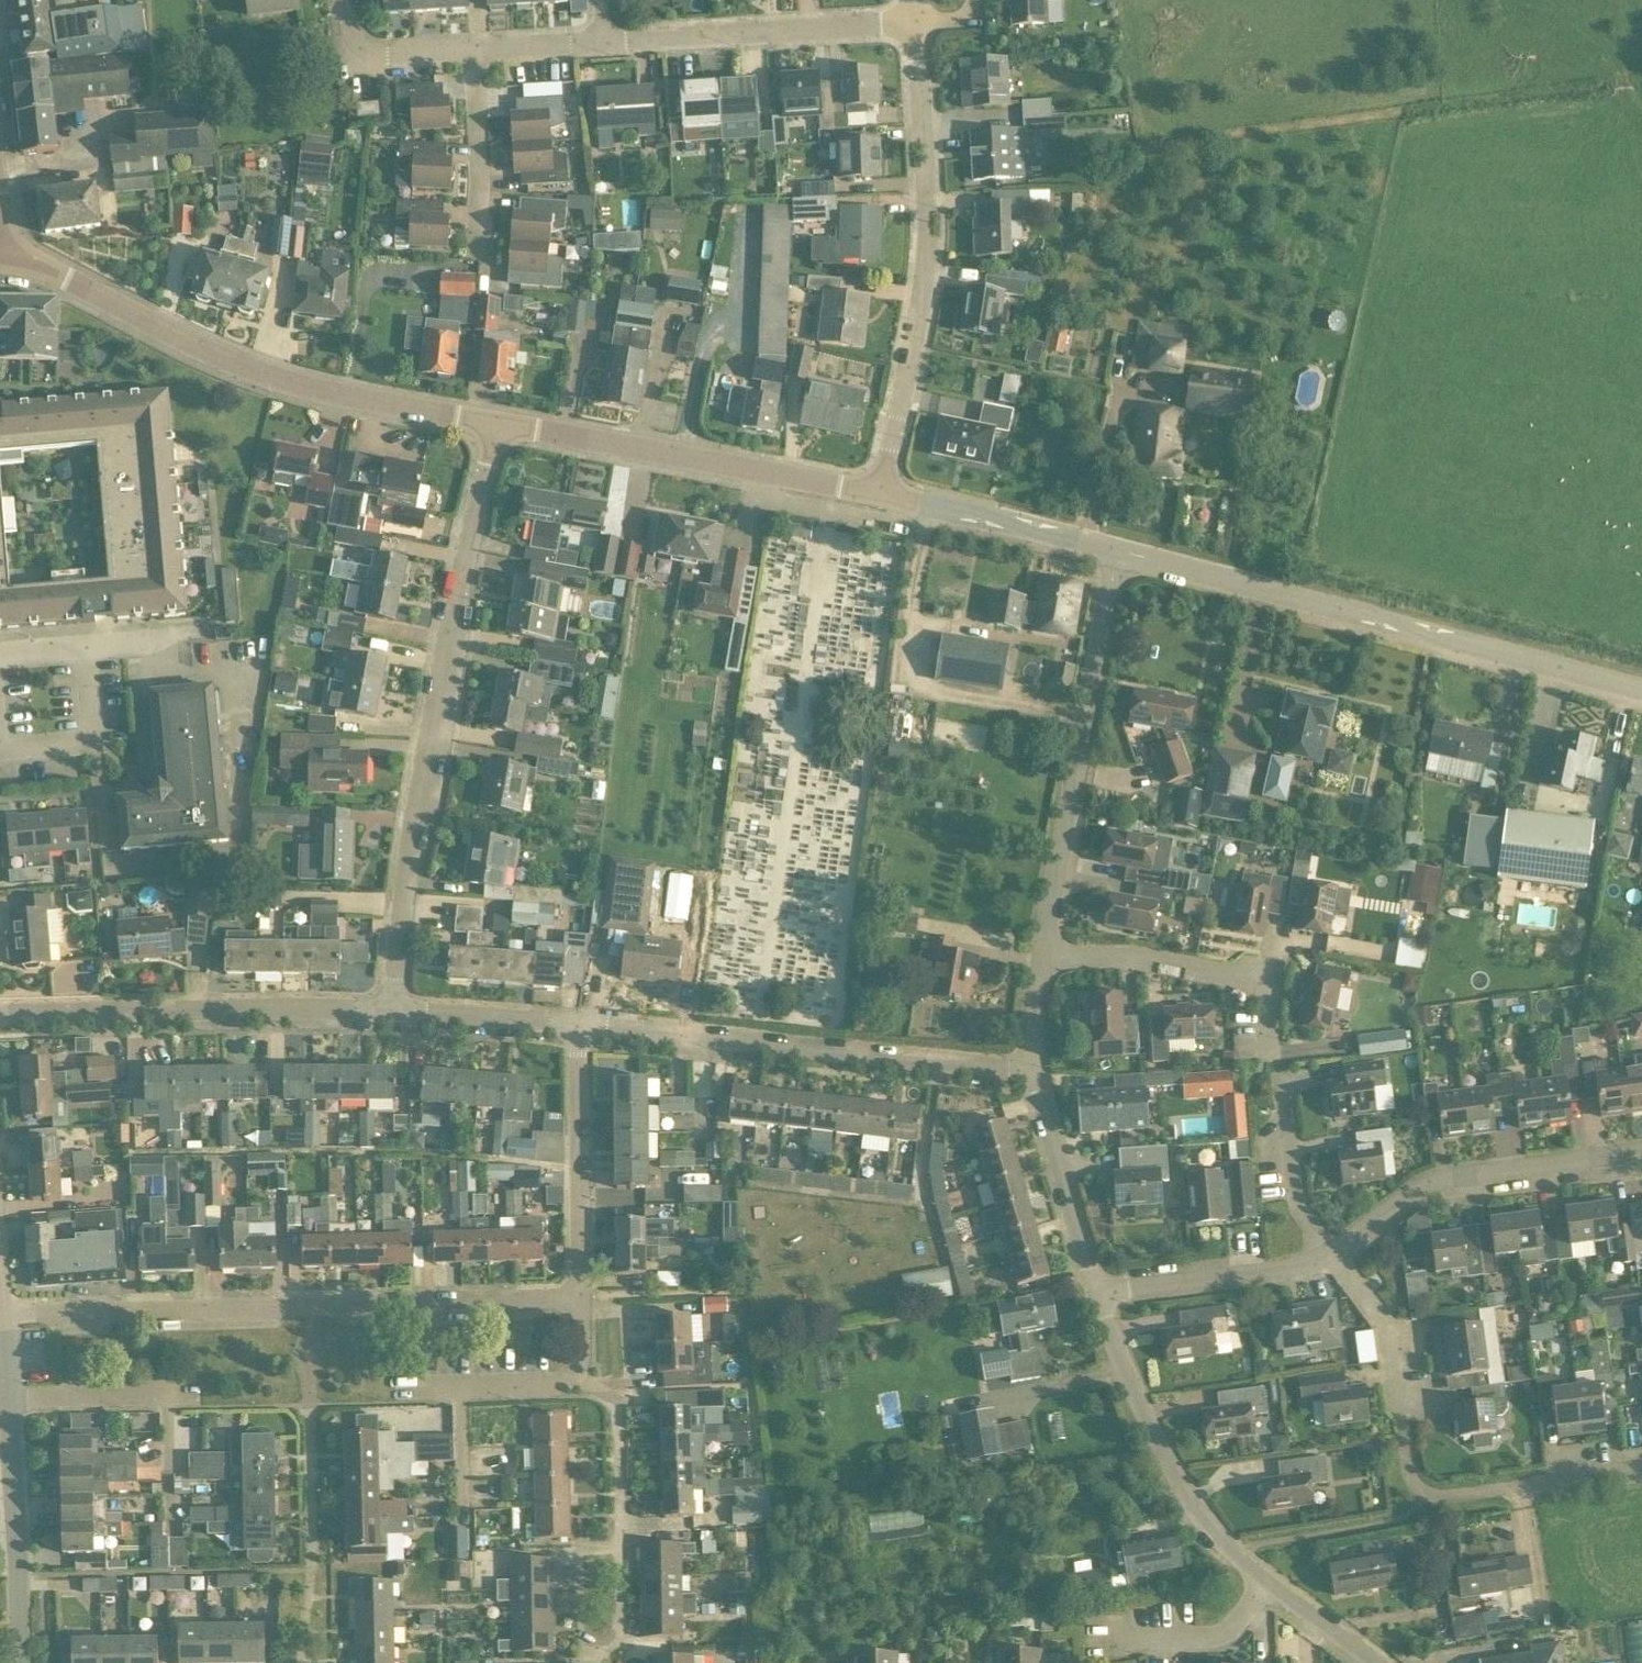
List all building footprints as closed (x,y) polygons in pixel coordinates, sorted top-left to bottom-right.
[(58,63),(123,54),(117,11),(77,16),(75,0),(65,0),(55,1),(57,11),(49,12),(48,0),(13,0),(15,18),(19,18),(24,58),(56,53),(58,63)] [(297,11),(296,0),(257,0),(259,15),(297,11)] [(386,15),(414,13),(413,0),(385,0),(386,15)] [(441,11),(440,0),(413,0),(414,13),(441,11)] [(441,11),(467,10),(467,0),(440,0),(441,11)] [(488,9),(491,9),(491,13),(505,12),(504,8),(515,7),(515,0),(488,0),(488,9)] [(1013,26),(1047,25),(1046,2),(1057,1),(1061,1),(1061,0),(1011,0),(1013,26)] [(120,14),(123,35),(145,32),(141,10),(120,14)] [(19,103),(21,117),(22,119),(53,116),(71,113),(69,103),(128,96),(123,54),(58,63),(14,68),(16,82),(15,83),(18,103),(19,103)] [(963,109),(1009,106),(1006,60),(960,63),(963,109)] [(845,82),(831,83),(834,116),(847,115),(847,114),(866,112),(866,107),(880,106),(878,71),(845,73),(845,82)] [(820,130),(835,129),(834,116),(831,83),(819,83),(818,74),(781,76),(783,119),(819,116),(820,130)] [(755,82),(719,85),(722,127),(723,140),(759,137),(758,124),(755,82)] [(722,127),(719,85),(681,88),(685,130),(722,127)] [(397,117),(412,120),(413,132),(451,130),(449,99),(437,99),(436,86),(395,88),(397,117)] [(655,136),(653,89),(597,92),(599,132),(600,150),(609,150),(608,131),(638,130),(638,137),(655,136)] [(512,126),(509,129),(510,136),(512,139),(513,145),(551,142),(551,131),(565,127),(563,98),(522,101),(523,114),(511,114),(512,126)] [(1021,102),(1022,118),(1052,116),(1051,100),(1021,102)] [(380,103),(355,105),(357,120),(381,118),(380,103)] [(135,116),(136,137),(110,139),(112,163),(115,194),(168,189),(168,170),(167,160),(217,156),(212,111),(135,116)] [(21,117),(19,117),(24,157),(58,153),(53,116),(22,119),(21,117)] [(1052,116),(1022,118),(1023,134),(1053,132),(1052,116)] [(1021,131),(970,134),(972,156),(975,156),(977,181),(1024,178),(1021,131)] [(843,144),(838,144),(839,179),(880,178),(880,143),(865,143),(864,135),(842,136),(843,144)] [(330,170),(333,147),(330,147),(331,139),(307,136),(306,144),(302,144),(299,166),(301,167),(299,187),(327,190),(329,170),(330,170)] [(775,149),(774,138),(758,138),(760,151),(775,149)] [(513,151),(511,154),(511,162),(514,164),(514,174),(527,174),(528,187),(568,185),(567,156),(552,154),(551,142),(513,145),(513,151)] [(400,143),(399,171),(413,176),(413,188),(451,190),(452,159),(440,159),(441,145),(400,143)] [(801,199),(835,198),(834,183),(800,185),(801,199)] [(46,235),(101,227),(94,186),(40,195),(46,235)] [(238,212),(236,196),(235,186),(217,187),(218,198),(217,198),(218,214),(238,212)] [(1010,217),(1030,216),(1030,194),(994,194),(994,207),(978,207),(977,228),(975,228),(975,257),(1010,257),(1010,217)] [(791,199),(792,207),(793,224),(829,222),(829,213),(838,212),(837,198),(835,198),(801,199),(791,199)] [(512,236),(511,243),(550,246),(550,235),(565,232),(568,203),(527,200),(526,214),(514,213),(513,224),(510,226),(510,233),(512,236)] [(396,230),(395,249),(406,249),(409,246),(448,248),(449,218),(443,217),(444,204),(398,202),(396,230)] [(765,205),(764,220),(791,221),(792,207),(765,205)] [(192,237),(194,209),(174,208),(173,236),(192,237)] [(647,209),(647,231),(679,232),(680,210),(647,209)] [(836,243),(825,243),(825,240),(811,240),(811,263),(823,263),(823,266),(843,267),(844,261),(880,261),(880,210),(843,209),(842,230),(836,229),(836,243)] [(271,258),(289,260),(293,229),(293,221),(275,219),(271,258)] [(791,221),(764,220),(764,233),(791,234),(791,221)] [(293,229),(289,260),(301,261),(305,230),(293,229)] [(763,247),(790,248),(791,234),(764,233),(763,247)] [(611,235),(594,236),(595,250),(612,252),(611,235)] [(213,302),(227,306),(245,243),(228,238),(221,259),(206,255),(203,265),(192,263),(188,278),(199,281),(194,297),(198,298),(200,303),(208,304),(213,302)] [(253,268),(259,247),(245,243),(227,306),(241,310),(243,314),(249,316),(254,314),(258,315),(270,273),(253,268)] [(521,274),(520,287),(561,290),(563,262),(549,257),(550,246),(511,243),(511,249),(508,251),(508,258),(510,261),(509,273),(521,274)] [(763,261),(790,262),(790,248),(763,247),(763,261)] [(298,278),(294,313),(314,315),(314,317),(336,320),(336,318),(342,319),(347,274),(349,257),(330,255),(328,272),(320,271),(302,269),(301,278),(298,278)] [(789,276),(790,262),(763,261),(762,275),(789,276)] [(985,277),(1027,283),(1038,285),(1040,275),(986,271),(985,277)] [(789,289),(789,276),(762,275),(762,288),(789,289)] [(449,323),(427,321),(421,373),(454,376),(459,326),(473,327),(475,277),(442,276),(441,297),(452,297),(449,323)] [(818,344),(863,350),(870,298),(839,294),(841,280),(808,277),(807,291),(824,293),(818,344)] [(1027,283),(985,277),(983,291),(970,290),(968,309),(964,308),(961,332),(996,337),(1003,294),(1025,298),(1027,283)] [(666,301),(698,307),(702,283),(670,278),(666,301)] [(603,404),(621,406),(632,327),(634,328),(637,308),(634,307),(637,288),(623,286),(619,304),(616,325),(614,337),(600,335),(598,352),(611,355),(603,404)] [(762,288),(761,302),(788,303),(789,289),(762,288)] [(475,321),(474,330),(488,332),(486,345),(484,345),(481,383),(498,385),(500,388),(506,389),(509,386),(514,387),(517,348),(516,347),(517,335),(509,334),(496,333),(498,323),(500,301),(478,299),(475,321)] [(61,361),(61,300),(0,300),(0,361),(61,361)] [(571,302),(568,333),(584,335),(585,321),(594,322),(596,303),(587,302),(587,304),(571,302)] [(761,316),(788,317),(788,303),(761,302),(761,316)] [(639,410),(649,349),(648,349),(655,311),(637,308),(634,328),(632,327),(621,406),(639,410)] [(787,331),(788,317),(761,316),(760,330),(787,331)] [(683,322),(675,353),(694,358),(701,326),(683,322)] [(1179,373),(1185,329),(1139,324),(1134,367),(1179,373)] [(1048,351),(1064,352),(1065,329),(1050,328),(1048,351)] [(787,344),(787,331),(760,330),(760,343),(787,344)] [(787,344),(760,343),(759,358),(786,359),(787,344)] [(807,382),(814,351),(798,347),(791,379),(807,382)] [(731,393),(727,413),(731,418),(744,420),(743,429),(772,434),(778,401),(786,359),(759,358),(759,361),(757,360),(753,381),(763,384),(760,398),(751,396),(752,391),(737,388),(731,393)] [(1191,366),(1184,412),(1245,422),(1253,377),(1191,366)] [(810,382),(800,425),(853,437),(863,394),(810,382)] [(8,606),(175,588),(154,395),(0,408),(0,528),(8,606)] [(941,418),(933,455),(988,466),(995,430),(1008,433),(1012,413),(983,407),(979,426),(941,418)] [(1180,455),(1183,412),(1136,408),(1132,459),(1132,478),(1181,482),(1183,455),(1180,455)] [(327,526),(330,527),(339,480),(313,475),(317,458),(319,459),(320,453),(301,449),(300,452),(280,448),(273,485),(291,488),(294,477),(311,480),(305,507),(319,510),(316,525),(327,526)] [(364,495),(379,498),(384,475),(366,472),(367,463),(365,460),(345,456),(343,458),(339,480),(330,527),(337,529),(357,532),(364,495)] [(384,475),(379,498),(378,507),(398,511),(395,525),(422,530),(425,513),(415,511),(417,498),(419,498),(424,471),(386,464),(384,475)] [(209,483),(207,470),(198,471),(199,484),(209,483)] [(200,497),(210,496),(209,483),(199,484),(200,497)] [(556,553),(561,526),(566,501),(527,494),(522,519),(535,521),(529,548),(527,548),(525,561),(532,563),(554,567),(557,553),(556,553)] [(566,501),(561,526),(602,534),(607,509),(605,508),(606,504),(592,501),(591,506),(566,501)] [(692,525),(660,519),(654,554),(685,559),(692,525)] [(810,541),(812,528),(790,524),(788,538),(810,541)] [(715,565),(712,584),(725,587),(731,552),(718,550),(722,530),(692,525),(685,559),(715,565)] [(337,529),(334,544),(380,553),(383,537),(357,532),(337,529)] [(600,538),(594,575),(615,578),(621,543),(621,542),(600,538)] [(652,578),(655,560),(642,558),(644,548),(621,543),(615,578),(637,582),(638,576),(652,578)] [(725,587),(712,584),(711,588),(699,586),(694,613),(735,620),(746,555),(731,552),(725,587)] [(349,583),(361,585),(400,593),(406,561),(378,555),(374,574),(352,569),(349,583)] [(205,562),(206,575),(216,574),(215,561),(205,562)] [(519,579),(514,608),(558,616),(561,591),(586,594),(590,573),(554,567),(532,563),(529,581),(519,579)] [(235,569),(222,570),(223,579),(236,578),(235,569)] [(216,574),(206,575),(207,588),(217,587),(216,574)] [(223,579),(224,587),(237,586),(236,578),(223,579)] [(995,592),(989,625),(1020,630),(1021,623),(1032,625),(1031,632),(1072,639),(1082,586),(1040,579),(1036,606),(1024,604),(1026,597),(995,592)] [(394,622),(400,593),(361,585),(355,614),(394,622)] [(237,586),(224,587),(225,605),(238,604),(237,586)] [(226,615),(227,623),(240,621),(238,604),(225,605),(226,615)] [(558,616),(514,608),(509,637),(536,641),(533,660),(575,667),(578,647),(552,643),(558,616)] [(367,620),(340,615),(329,613),(326,629),(354,634),(363,636),(367,620)] [(279,637),(293,639),(296,624),(281,622),(279,637)] [(216,630),(217,640),(231,639),(231,629),(216,630)] [(349,670),(347,685),(380,691),(381,686),(384,686),(387,674),(384,674),(386,663),(350,656),(354,634),(326,629),(322,652),(336,655),(333,667),(349,670)] [(944,637),(937,680),(1001,690),(1008,647),(944,637)] [(548,711),(551,696),(540,694),(542,685),(571,690),(575,667),(533,660),(530,678),(503,674),(498,702),(548,711)] [(596,717),(616,719),(620,678),(599,676),(596,717)] [(327,696),(325,710),(375,719),(380,691),(347,685),(330,681),(327,696)] [(151,692),(152,714),(216,708),(214,686),(151,692)] [(1130,724),(1160,730),(1166,747),(1154,752),(1166,786),(1191,776),(1179,743),(1177,743),(1173,733),(1188,736),(1195,703),(1137,692),(1130,724)] [(1315,762),(1322,730),(1329,732),(1335,707),(1288,696),(1283,721),(1288,722),(1281,755),(1286,756),(1284,762),(1274,760),(1266,798),(1288,802),(1296,765),(1294,764),(1296,758),(1315,762)] [(514,755),(538,759),(559,762),(563,741),(521,733),(523,722),(546,726),(548,711),(498,702),(492,729),(518,734),(514,755)] [(216,708),(152,714),(154,733),(217,727),(216,708)] [(308,732),(335,735),(337,718),(309,716),(308,732)] [(708,725),(695,724),(692,747),(706,748),(708,725)] [(1491,743),(1492,737),(1435,724),(1428,754),(1430,754),(1426,771),(1480,784),(1479,789),(1493,792),(1503,746),(1491,743)] [(154,733),(156,752),(219,746),(217,727),(154,733)] [(360,788),(360,786),(367,786),(369,756),(335,754),(335,739),(304,738),(281,735),(279,770),(310,771),(309,792),(339,793),(339,786),(355,786),(355,787),(360,788)] [(1547,750),(1538,786),(1571,793),(1574,778),(1597,783),(1601,766),(1589,764),(1594,743),(1564,737),(1560,753),(1547,750)] [(156,752),(158,771),(221,765),(219,746),(156,752)] [(1213,747),(1205,798),(1202,815),(1209,816),(1208,819),(1244,825),(1247,802),(1246,802),(1256,755),(1213,747)] [(1347,776),(1352,754),(1329,748),(1324,771),(1347,776)] [(568,780),(571,765),(571,764),(559,762),(538,759),(536,771),(494,764),(490,788),(485,787),(482,807),(522,813),(526,789),(533,790),(536,775),(568,780)] [(1634,761),(1626,793),(1641,798),(1641,763),(1634,761)] [(159,784),(153,790),(223,784),(221,765),(158,771),(159,784)] [(225,804),(223,784),(153,790),(148,796),(118,799),(119,813),(225,804)] [(1180,790),(1174,825),(1195,829),(1201,794),(1180,790)] [(119,813),(121,832),(226,822),(225,804),(119,813)] [(80,866),(91,865),(86,812),(59,814),(63,852),(78,851),(80,866)] [(1499,870),(1498,880),(1585,891),(1594,823),(1507,812),(1506,821),(1499,870)] [(59,814),(34,816),(40,869),(50,868),(49,854),(52,853),(63,852),(59,814)] [(34,816),(6,819),(10,858),(24,856),(26,871),(37,869),(40,869),(34,816)] [(1499,870),(1506,821),(1470,816),(1464,866),(1499,870)] [(226,822),(121,832),(123,851),(228,842),(226,822)] [(301,848),(301,880),(318,881),(351,882),(353,824),(320,823),(319,848),(301,848)] [(1609,832),(1604,855),(1625,859),(1630,837),(1609,832)] [(1110,834),(1104,865),(1127,869),(1134,870),(1131,884),(1137,885),(1144,887),(1162,890),(1174,892),(1186,894),(1189,874),(1166,870),(1171,841),(1154,838),(1153,841),(1110,834)] [(483,900),(513,902),(540,904),(562,906),(571,906),(571,907),(589,909),(590,899),(572,897),(562,897),(563,891),(514,887),(514,888),(504,888),(507,869),(515,870),(519,844),(477,837),(473,863),(469,862),(465,884),(484,887),(483,900)] [(653,865),(611,860),(602,929),(629,933),(623,978),(675,985),(681,945),(644,940),(653,865)] [(1352,892),(1337,889),(1336,891),(1306,885),(1310,865),(1294,862),(1287,905),(1301,908),(1297,932),(1329,937),(1332,917),(1347,920),(1352,892)] [(1408,903),(1436,907),(1442,871),(1414,866),(1408,903)] [(37,870),(37,869),(26,871),(27,882),(33,882),(38,881),(37,870)] [(1231,933),(1262,938),(1267,908),(1282,910),(1287,880),(1271,877),(1271,879),(1244,874),(1242,888),(1239,887),(1231,933)] [(210,921),(215,884),(190,881),(185,918),(210,921)] [(1162,890),(1144,887),(1141,902),(1133,901),(1112,897),(1106,927),(1151,936),(1156,911),(1170,913),(1174,892),(1162,890)] [(89,892),(69,899),(74,914),(94,908),(89,892)] [(228,922),(231,895),(219,894),(215,920),(228,922)] [(282,895),(256,895),(255,909),(282,909),(282,895)] [(14,963),(15,967),(24,967),(27,971),(38,970),(41,965),(50,964),(46,912),(53,911),(52,898),(22,900),(23,913),(10,915),(13,947),(8,950),(9,960),(14,963)] [(311,902),(311,915),(337,915),(337,903),(311,902)] [(540,908),(514,906),(512,926),(538,928),(540,908)] [(458,907),(456,920),(483,922),(484,909),(458,907)] [(337,915),(311,915),(310,929),(311,977),(339,977),(339,944),(325,944),(325,929),(337,929),(337,915)] [(916,936),(918,919),(892,916),(890,933),(916,936)] [(123,961),(173,956),(187,955),(185,931),(170,932),(169,920),(119,924),(123,961)] [(483,922),(456,920),(455,934),(467,935),(466,952),(452,950),(449,983),(478,985),(482,935),(483,922)] [(298,944),(283,944),(283,977),(311,977),(310,929),(298,929),(298,944)] [(226,977),(255,977),(255,944),(255,934),(227,934),(227,944),(226,944),(226,977)] [(478,985),(505,987),(508,955),(492,954),(492,945),(493,936),(482,935),(478,985)] [(563,949),(538,947),(537,958),(534,990),(563,992),(564,979),(584,981),(588,937),(564,935),(563,949)] [(974,978),(977,960),(947,955),(949,942),(929,939),(925,961),(936,963),(930,998),(966,1004),(970,977),(974,978)] [(1425,965),(1426,940),(1396,939),(1395,963),(1425,965)] [(255,977),(283,977),(283,944),(255,944),(255,977)] [(339,944),(339,963),(367,963),(367,944),(339,944)] [(508,955),(505,987),(534,990),(537,958),(508,955)] [(1310,981),(1300,1028),(1330,1034),(1339,989),(1348,991),(1351,974),(1318,967),(1314,982),(1310,981)] [(1090,996),(1092,1043),(1122,1042),(1123,1056),(1139,1055),(1137,1025),(1123,1026),(1121,994),(1090,996)] [(1169,1061),(1167,1041),(1213,1039),(1212,1007),(1164,1010),(1165,1015),(1150,1016),(1153,1063),(1169,1061)] [(1632,1018),(1634,1037),(1641,1036),(1641,1017),(1632,1018)] [(1405,1031),(1373,1035),(1376,1055),(1408,1051),(1405,1031)] [(1557,1040),(1561,1061),(1551,1062),(1554,1079),(1539,1082),(1546,1126),(1571,1122),(1568,1104),(1581,1102),(1572,1038),(1557,1040)] [(1622,1070),(1627,1114),(1641,1112),(1641,1056),(1633,1057),(1634,1069),(1622,1070)] [(19,1060),(22,1090),(83,1086),(83,1083),(87,1083),(116,1081),(114,1058),(86,1059),(86,1071),(65,1073),(51,1074),(50,1058),(19,1060)] [(1622,1070),(1608,1072),(1605,1061),(1580,1064),(1586,1101),(1599,1100),(1601,1118),(1627,1114),(1622,1070)] [(1346,1081),(1329,1083),(1330,1095),(1326,1095),(1328,1108),(1332,1107),(1334,1120),(1376,1114),(1372,1088),(1387,1086),(1383,1062),(1343,1067),(1346,1081)] [(255,1070),(228,1071),(229,1102),(255,1101),(255,1070)] [(312,1113),(312,1101),(313,1070),(285,1070),(284,1101),(299,1101),(299,1113),(304,1113),(312,1113)] [(340,1071),(313,1070),(312,1101),(340,1101),(340,1071)] [(201,1071),(174,1072),(175,1115),(185,1115),(185,1102),(202,1102),(201,1071)] [(228,1071),(201,1071),(202,1102),(229,1102),(228,1071)] [(340,1101),(367,1102),(367,1071),(340,1071),(340,1101)] [(367,1071),(367,1102),(394,1102),(395,1071),(367,1071)] [(174,1072),(145,1072),(146,1103),(161,1103),(161,1115),(175,1115),(174,1072)] [(449,1118),(450,1105),(453,1075),(425,1072),(422,1103),(421,1115),(442,1117),(449,1118)] [(1079,1094),(1082,1134),(1149,1129),(1146,1091),(1185,1087),(1186,1099),(1227,1096),(1231,1096),(1230,1073),(1186,1076),(1186,1072),(1145,1076),(1114,1077),(1115,1091),(1079,1094)] [(1513,1074),(1500,1076),(1505,1112),(1517,1110),(1520,1130),(1546,1126),(1539,1082),(1524,1083),(1524,1077),(1519,1073),(1513,1074)] [(478,1108),(481,1077),(453,1075),(450,1105),(478,1108)] [(1486,1089),(1463,1092),(1469,1137),(1494,1133),(1492,1115),(1505,1112),(1500,1076),(1485,1077),(1486,1089)] [(492,1110),(504,1111),(507,1080),(481,1077),(478,1108),(492,1110)] [(615,1080),(615,1107),(646,1107),(645,1079),(615,1080)] [(504,1111),(503,1124),(511,1124),(512,1122),(530,1123),(531,1113),(534,1082),(507,1080),(504,1111)] [(24,1120),(54,1118),(53,1102),(67,1101),(68,1107),(111,1104),(110,1084),(83,1086),(22,1090),(24,1120)] [(1437,1084),(1423,1086),(1427,1123),(1440,1121),(1443,1140),(1469,1137),(1463,1092),(1438,1096),(1437,1084)] [(728,1121),(758,1125),(761,1092),(732,1089),(728,1121)] [(788,1095),(761,1092),(758,1125),(784,1128),(788,1095)] [(784,1128),(810,1131),(813,1098),(788,1095),(784,1128)] [(1246,1117),(1246,1113),(1245,1095),(1231,1096),(1227,1096),(1229,1118),(1246,1117)] [(660,1113),(677,1113),(677,1098),(660,1098),(660,1113)] [(677,1098),(677,1113),(694,1113),(694,1098),(677,1098)] [(810,1131),(837,1134),(841,1102),(813,1098),(810,1131)] [(863,1137),(867,1105),(841,1102),(837,1134),(863,1137)] [(863,1137),(891,1141),(894,1108),(867,1105),(863,1137)] [(615,1107),(616,1135),(646,1134),(646,1107),(615,1107)] [(917,1143),(920,1113),(920,1111),(894,1108),(891,1141),(917,1143)] [(319,1113),(312,1113),(304,1113),(304,1131),(319,1131),(319,1113)] [(360,1114),(360,1131),(375,1131),(375,1114),(360,1114)] [(222,1131),(237,1131),(237,1115),(222,1115),(222,1131)] [(167,1133),(182,1133),(181,1116),(167,1116),(167,1133)] [(442,1117),(440,1134),(455,1135),(456,1119),(449,1118),(442,1117)] [(973,1130),(979,1152),(1011,1143),(1005,1121),(973,1130)] [(495,1140),(510,1141),(511,1124),(503,1124),(497,1123),(495,1140)] [(1355,1135),(1357,1148),(1338,1150),(1342,1186),(1385,1180),(1382,1155),(1394,1153),(1391,1130),(1355,1135)] [(237,1148),(237,1131),(222,1131),(223,1148),(237,1148)] [(319,1149),(319,1131),(304,1131),(304,1148),(319,1149)] [(375,1131),(360,1131),(361,1147),(375,1147),(375,1131)] [(723,1134),(726,1159),(728,1170),(742,1169),(737,1132),(723,1134)] [(182,1149),(182,1133),(167,1133),(167,1149),(182,1149)] [(455,1135),(440,1134),(439,1150),(453,1152),(455,1135)] [(616,1135),(615,1163),(647,1163),(646,1134),(616,1135)] [(28,1142),(30,1172),(59,1170),(57,1140),(28,1142)] [(508,1158),(510,1141),(495,1140),(494,1156),(508,1158)] [(510,1141),(508,1158),(532,1160),(534,1143),(510,1141)] [(931,1143),(929,1162),(942,1163),(945,1145),(945,1144),(931,1143)] [(1019,1173),(1011,1143),(979,1152),(988,1181),(1019,1173)] [(706,1146),(706,1161),(721,1160),(720,1145),(706,1146)] [(1115,1181),(1117,1207),(1160,1204),(1159,1183),(1168,1182),(1166,1147),(1118,1150),(1120,1176),(1123,1176),(1124,1180),(1115,1181)] [(72,1154),(73,1169),(92,1167),(91,1152),(72,1154)] [(677,1167),(677,1152),(660,1153),(660,1167),(677,1167)] [(694,1152),(677,1152),(677,1167),(695,1167),(694,1152)] [(204,1165),(203,1165),(203,1197),(205,1197),(206,1209),(222,1209),(221,1165),(219,1165),(219,1157),(204,1158),(204,1165)] [(286,1159),(251,1160),(251,1175),(286,1174),(286,1159)] [(162,1160),(131,1161),(131,1179),(163,1178),(162,1160)] [(931,1188),(932,1196),(946,1194),(941,1168),(942,1163),(929,1162),(928,1167),(928,1175),(931,1188)] [(164,1200),(164,1212),(177,1212),(178,1212),(177,1163),(163,1163),(164,1200)] [(453,1195),(453,1208),(468,1208),(468,1194),(475,1194),(474,1163),(457,1164),(458,1195),(453,1195)] [(615,1163),(616,1189),(647,1189),(647,1163),(615,1163)] [(396,1164),(383,1164),(384,1178),(396,1178),(396,1164)] [(514,1181),(514,1172),(514,1164),(488,1164),(488,1181),(514,1181)] [(92,1167),(73,1169),(74,1183),(93,1182),(93,1177),(103,1177),(102,1166),(92,1167)] [(1219,1170),(1188,1173),(1194,1226),(1225,1223),(1224,1219),(1230,1219),(1230,1220),(1255,1218),(1251,1166),(1225,1168),(1227,1182),(1221,1183),(1219,1170)] [(340,1169),(327,1169),(328,1198),(337,1198),(341,1198),(340,1169)] [(779,1171),(755,1169),(753,1182),(777,1185),(779,1171)] [(62,1199),(59,1170),(30,1172),(32,1202),(62,1199)] [(803,1188),(804,1174),(779,1171),(777,1185),(803,1188)] [(539,1173),(514,1172),(514,1181),(514,1189),(539,1189),(539,1173)] [(988,1181),(995,1208),(1027,1199),(1019,1173),(988,1181)] [(803,1188),(829,1192),(831,1177),(804,1174),(803,1188)] [(858,1181),(831,1177),(829,1192),(856,1195),(858,1181)] [(856,1195),(883,1198),(885,1184),(858,1181),(856,1195)] [(911,1187),(885,1184),(883,1198),(909,1201),(911,1187)] [(685,1188),(685,1204),(722,1204),(721,1188),(685,1188)] [(507,1206),(522,1206),(522,1191),(507,1192),(507,1206)] [(934,1205),(939,1225),(952,1221),(948,1205),(946,1194),(932,1196),(934,1205)] [(383,1225),(382,1196),(375,1196),(374,1196),(375,1225),(383,1225)] [(382,1196),(383,1225),(384,1237),(384,1267),(412,1266),(410,1224),(391,1224),(390,1196),(382,1196)] [(206,1209),(205,1197),(203,1197),(186,1198),(187,1227),(206,1226),(206,1209)] [(1600,1205),(1589,1207),(1594,1243),(1607,1241),(1609,1255),(1620,1253),(1621,1264),(1635,1262),(1634,1254),(1630,1228),(1630,1227),(1616,1229),(1612,1197),(1599,1199),(1600,1205)] [(288,1206),(287,1206),(288,1228),(300,1228),(300,1198),(288,1198),(288,1206)] [(329,1227),(328,1198),(320,1198),(321,1226),(315,1226),(316,1239),(301,1240),(302,1269),(330,1268),(329,1239),(329,1227)] [(337,1198),(328,1198),(329,1227),(337,1227),(337,1198)] [(1034,1226),(1027,1199),(995,1208),(1003,1235),(1034,1226)] [(165,1273),(164,1212),(164,1200),(150,1200),(150,1216),(153,1216),(154,1227),(137,1227),(138,1274),(165,1273)] [(725,1238),(737,1237),(736,1203),(724,1203),(725,1238)] [(1593,1243),(1594,1243),(1589,1207),(1578,1208),(1577,1203),(1564,1204),(1566,1217),(1568,1237),(1556,1239),(1558,1261),(1573,1259),(1571,1246),(1593,1243)] [(522,1206),(507,1206),(508,1221),(514,1220),(516,1263),(543,1262),(542,1232),(542,1220),(523,1220),(522,1206)] [(468,1208),(453,1208),(453,1222),(460,1222),(468,1221),(468,1208)] [(1544,1263),(1558,1261),(1556,1239),(1541,1241),(1539,1221),(1537,1208),(1524,1210),(1524,1216),(1514,1217),(1518,1253),(1520,1269),(1534,1267),(1537,1265),(1544,1264),(1544,1263)] [(247,1270),(245,1210),(235,1210),(235,1228),(220,1228),(221,1271),(247,1270)] [(257,1210),(245,1210),(247,1270),(276,1270),(275,1245),(275,1232),(274,1227),(260,1227),(258,1227),(257,1210)] [(27,1232),(29,1265),(31,1265),(33,1288),(126,1281),(121,1212),(75,1215),(77,1244),(54,1246),(53,1230),(27,1232)] [(177,1212),(164,1212),(165,1273),(195,1272),(193,1243),(188,1243),(188,1229),(186,1229),(177,1229),(177,1212)] [(1493,1247),(1479,1249),(1482,1276),(1497,1274),(1497,1271),(1509,1269),(1507,1255),(1518,1253),(1514,1217),(1503,1219),(1502,1213),(1488,1215),(1493,1247)] [(502,1234),(489,1234),(490,1264),(516,1263),(514,1220),(508,1221),(501,1221),(502,1234)] [(337,1227),(329,1227),(329,1239),(330,1268),(358,1267),(357,1238),(357,1221),(337,1221),(337,1227)] [(460,1222),(460,1223),(460,1235),(461,1264),(490,1264),(489,1234),(487,1234),(487,1221),(474,1221),(468,1221),(460,1222)] [(939,1225),(945,1245),(947,1250),(960,1247),(955,1230),(952,1221),(939,1225)] [(616,1222),(616,1249),(659,1248),(659,1241),(659,1222),(645,1222),(616,1222)] [(1003,1235),(1010,1260),(1041,1251),(1034,1226),(1003,1235)] [(1630,1228),(1634,1254),(1641,1253),(1641,1226),(1630,1228)] [(1479,1249),(1464,1251),(1461,1228),(1447,1230),(1448,1235),(1430,1237),(1435,1274),(1465,1270),(1466,1278),(1482,1276),(1479,1249)] [(434,1265),(461,1264),(460,1235),(433,1236),(434,1265)] [(384,1237),(357,1238),(358,1267),(384,1267),(384,1237)] [(966,1269),(963,1256),(960,1247),(947,1250),(954,1276),(967,1272),(966,1269)] [(686,1248),(659,1248),(616,1249),(615,1275),(645,1275),(645,1260),(658,1260),(658,1257),(686,1256),(686,1250),(686,1248)] [(1049,1278),(1041,1251),(1010,1260),(1017,1287),(1049,1278)] [(901,1295),(950,1296),(950,1272),(901,1271),(901,1295)] [(962,1302),(975,1298),(967,1272),(954,1276),(961,1301),(962,1302)] [(1423,1272),(1403,1274),(1407,1309),(1427,1307),(1423,1272)] [(657,1273),(656,1288),(680,1288),(680,1273),(657,1273)] [(1641,1306),(1641,1292),(1641,1288),(1638,1288),(1625,1290),(1600,1294),(1603,1311),(1641,1306)] [(1010,1378),(1011,1383),(1038,1378),(1033,1351),(1028,1352),(1025,1333),(1056,1327),(1050,1294),(997,1304),(1003,1337),(1009,1337),(1012,1355),(1007,1355),(1007,1351),(980,1356),(984,1383),(1010,1378)] [(726,1299),(702,1300),(703,1315),(727,1314),(726,1299)] [(1277,1351),(1310,1346),(1311,1351),(1341,1347),(1334,1301),(1303,1305),(1304,1311),(1272,1315),(1277,1351)] [(1224,1308),(1196,1311),(1198,1326),(1163,1332),(1164,1342),(1162,1346),(1163,1355),(1166,1358),(1167,1362),(1214,1356),(1211,1336),(1228,1333),(1224,1308)] [(1436,1355),(1484,1348),(1481,1327),(1500,1325),(1498,1308),(1460,1313),(1462,1328),(1433,1331),(1436,1355)] [(722,1315),(724,1343),(734,1343),(733,1329),(733,1315),(722,1315)] [(655,1319),(657,1347),(691,1345),(690,1317),(655,1319)] [(1360,1364),(1377,1362),(1373,1331),(1356,1334),(1360,1364)] [(1574,1375),(1575,1387),(1582,1434),(1594,1432),(1593,1428),(1604,1426),(1604,1421),(1603,1412),(1617,1409),(1611,1374),(1606,1339),(1588,1342),(1592,1372),(1574,1375)] [(691,1345),(657,1347),(659,1375),(662,1375),(663,1389),(694,1388),(691,1345)] [(1487,1370),(1484,1348),(1436,1355),(1439,1380),(1469,1376),(1470,1390),(1498,1386),(1496,1369),(1487,1370)] [(1637,1366),(1627,1367),(1629,1377),(1639,1376),(1639,1380),(1641,1379),(1641,1365),(1637,1366)] [(1326,1426),(1368,1420),(1364,1387),(1345,1389),(1343,1372),(1297,1378),(1301,1404),(1322,1401),(1326,1426)] [(1582,1434),(1575,1387),(1564,1389),(1563,1384),(1555,1375),(1535,1377),(1540,1418),(1554,1417),(1556,1433),(1567,1431),(1568,1435),(1582,1434)] [(1451,1422),(1456,1421),(1459,1439),(1495,1434),(1493,1417),(1503,1417),(1508,1411),(1504,1385),(1498,1386),(1470,1390),(1472,1404),(1449,1408),(1451,1422)] [(1267,1414),(1264,1388),(1217,1394),(1219,1409),(1202,1411),(1204,1422),(1201,1427),(1202,1435),(1206,1439),(1206,1442),(1253,1435),(1250,1417),(1267,1414)] [(882,1392),(884,1424),(902,1422),(899,1391),(882,1392)] [(666,1411),(660,1411),(661,1429),(661,1436),(668,1436),(703,1435),(703,1428),(703,1410),(724,1409),(724,1392),(666,1394),(666,1411)] [(1623,1421),(1641,1417),(1639,1403),(1621,1407),(1623,1421)] [(967,1458),(997,1452),(989,1409),(959,1415),(967,1458)] [(533,1416),(534,1449),(567,1448),(566,1415),(533,1416)] [(668,1436),(661,1436),(662,1450),(662,1463),(691,1462),(691,1463),(704,1462),(703,1443),(718,1443),(718,1427),(703,1428),(703,1435),(668,1436)] [(732,1427),(718,1427),(718,1443),(732,1443),(732,1427)] [(230,1454),(230,1467),(243,1467),(275,1466),(275,1438),(271,1439),(271,1432),(266,1428),(250,1428),(246,1432),(246,1439),(242,1439),(230,1439),(230,1454)] [(60,1441),(61,1468),(137,1467),(136,1453),(104,1453),(104,1455),(92,1456),(92,1442),(98,1442),(97,1432),(64,1432),(65,1441),(60,1441)] [(377,1435),(344,1436),(345,1464),(415,1462),(434,1462),(433,1437),(415,1438),(415,1445),(396,1445),(396,1434),(377,1434),(377,1435)] [(453,1436),(433,1437),(434,1462),(434,1464),(454,1463),(453,1436)] [(535,1476),(568,1474),(567,1448),(534,1449),(535,1476)] [(188,1454),(189,1467),(230,1467),(230,1454),(188,1454)] [(1266,1511),(1313,1505),(1310,1485),(1328,1483),(1324,1457),(1277,1463),(1279,1478),(1262,1481),(1264,1492),(1261,1496),(1262,1505),(1266,1508),(1266,1511)] [(762,1460),(744,1460),(745,1480),(762,1479),(763,1479),(762,1460)] [(394,1493),(394,1482),(410,1482),(410,1465),(415,1465),(415,1462),(345,1464),(346,1494),(378,1493),(394,1493)] [(662,1465),(660,1465),(660,1477),(663,1477),(663,1483),(663,1490),(692,1489),(705,1489),(705,1482),(704,1462),(691,1463),(691,1462),(662,1463),(662,1465)] [(189,1467),(189,1482),(230,1482),(230,1480),(243,1480),(243,1495),(275,1495),(275,1466),(243,1467),(230,1467),(189,1467)] [(137,1483),(137,1467),(61,1468),(61,1498),(93,1497),(93,1482),(104,1482),(104,1484),(137,1483)] [(535,1476),(536,1507),(569,1507),(568,1474),(535,1476)] [(734,1480),(721,1481),(722,1497),(735,1496),(735,1497),(735,1480),(734,1480)] [(721,1481),(705,1482),(705,1489),(705,1498),(722,1497),(721,1481)] [(692,1489),(663,1490),(664,1518),(693,1517),(692,1489)] [(346,1494),(347,1520),(407,1518),(406,1509),(406,1503),(379,1503),(378,1493),(346,1494)] [(992,1509),(996,1501),(991,1493),(982,1494),(978,1502),(983,1510),(992,1509)] [(190,1524),(207,1524),(276,1523),(275,1495),(243,1495),(230,1496),(230,1509),(191,1511),(190,1524)] [(93,1497),(61,1498),(62,1524),(122,1524),(131,1524),(131,1514),(122,1514),(107,1514),(107,1497),(93,1497)] [(536,1507),(537,1540),(570,1539),(569,1507),(536,1507)] [(763,1525),(762,1507),(731,1508),(732,1526),(763,1525)] [(924,1511),(867,1513),(868,1539),(925,1536),(924,1511)] [(407,1518),(347,1520),(348,1549),(380,1548),(379,1534),(413,1533),(412,1518),(407,1518)] [(216,1533),(231,1534),(243,1534),(244,1551),(247,1551),(248,1560),(252,1565),(269,1564),(273,1560),(273,1551),(276,1551),(276,1523),(207,1524),(207,1533),(216,1533)] [(122,1524),(62,1524),(62,1554),(76,1554),(76,1570),(106,1570),(106,1551),(94,1551),(94,1538),(108,1538),(122,1538),(122,1524)] [(152,1534),(162,1536),(162,1534),(162,1524),(152,1524),(152,1534)] [(447,1529),(447,1562),(467,1561),(467,1529),(448,1529),(447,1529)] [(700,1531),(700,1541),(702,1541),(702,1555),(715,1555),(715,1540),(714,1540),(714,1531),(700,1531)] [(729,1533),(729,1548),(746,1547),(746,1533),(729,1533)] [(1148,1588),(1145,1574),(1180,1568),(1175,1536),(1120,1546),(1128,1592),(1148,1588)] [(1363,1556),(1329,1562),(1335,1597),(1397,1586),(1393,1563),(1398,1562),(1405,1560),(1401,1538),(1361,1545),(1363,1556)] [(169,1539),(169,1540),(169,1569),(188,1568),(188,1539),(182,1539),(169,1539)] [(681,1572),(681,1556),(695,1555),(695,1545),(640,1546),(641,1573),(681,1572)] [(1531,1584),(1526,1557),(1502,1561),(1501,1559),(1455,1567),(1461,1598),(1507,1591),(1506,1588),(1531,1584)] [(550,1561),(511,1561),(511,1583),(497,1583),(497,1591),(551,1590),(550,1561)] [(448,1577),(449,1577),(449,1581),(460,1581),(460,1577),(459,1564),(448,1564),(448,1577)] [(1107,1569),(1071,1574),(1075,1602),(1112,1596),(1112,1594),(1107,1569)] [(681,1572),(641,1573),(641,1606),(696,1605),(696,1595),(681,1595),(681,1572)] [(234,1575),(217,1576),(217,1590),(234,1589),(234,1575)] [(251,1575),(234,1575),(234,1589),(251,1589),(251,1576),(251,1575)] [(167,1577),(149,1578),(150,1591),(167,1591),(167,1577)] [(184,1577),(167,1577),(167,1591),(184,1591),(184,1577)] [(99,1580),(100,1594),(117,1594),(116,1579),(99,1580)] [(82,1580),(83,1594),(100,1594),(99,1580),(82,1580)] [(349,1600),(349,1613),(393,1612),(392,1581),(354,1582),(355,1600),(349,1600)] [(512,1618),(512,1621),(552,1620),(551,1590),(497,1591),(497,1604),(511,1604),(512,1618)] [(730,1602),(743,1602),(743,1593),(730,1593),(730,1602)] [(696,1616),(696,1605),(641,1606),(642,1638),(682,1637),(681,1616),(696,1616)] [(355,1630),(355,1644),(394,1643),(393,1612),(349,1613),(350,1630),(355,1630)] [(1040,1631),(1040,1632),(1053,1632),(1053,1614),(1040,1615),(1040,1613),(1025,1614),(1025,1632),(1040,1631)] [(1438,1643),(1455,1640),(1452,1619),(1435,1622),(1438,1643)] [(552,1652),(552,1620),(512,1621),(512,1643),(498,1643),(498,1653),(512,1653),(552,1652)] [(208,1627),(208,1662),(238,1662),(237,1626),(208,1627)] [(264,1626),(237,1626),(238,1662),(265,1662),(264,1626)] [(178,1627),(179,1662),(208,1662),(208,1627),(178,1627)] [(158,1639),(130,1640),(130,1662),(158,1662),(158,1639)] [(100,1640),(72,1641),(72,1662),(101,1662),(100,1640)] [(100,1640),(101,1662),(130,1662),(130,1640),(100,1640)] [(350,1662),(394,1662),(394,1643),(355,1644),(355,1662),(350,1662)] [(1558,1644),(1530,1648),(1531,1654),(1479,1662),(1561,1662),(1558,1644)] [(997,1662),(1041,1662),(1041,1651),(997,1652),(997,1662)] [(897,1654),(853,1655),(853,1662),(897,1662),(897,1654)]
